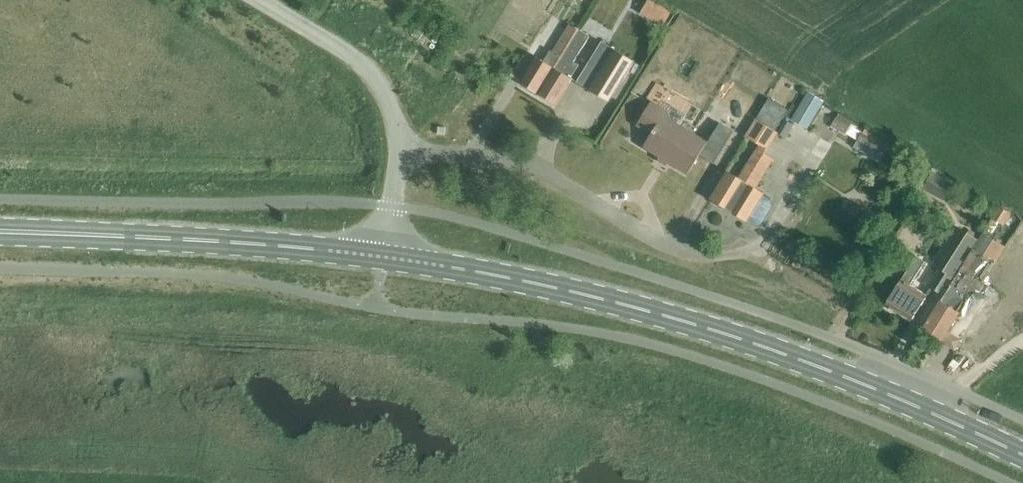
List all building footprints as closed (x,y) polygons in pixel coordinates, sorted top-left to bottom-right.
[(520,81),(537,92),(577,29),(569,23),(552,51),(550,50),(543,61),(535,56),(520,81)] [(577,29),(537,92),(556,104),(572,79),(571,78),(579,65),(573,62),(589,36),(577,29)] [(576,81),(592,92),(608,101),(633,60),(602,40),(576,81)] [(809,93),(793,120),(807,128),(823,101),(809,93)] [(651,101),(638,123),(653,132),(643,147),(688,175),(708,142),(664,116),(667,111),(651,101)] [(839,114),(831,128),(845,136),(853,122),(839,114)] [(727,172),(710,199),(729,210),(747,221),(748,221),(756,225),(759,225),(763,223),(771,208),(772,205),(771,201),(763,196),(763,195),(754,189),(772,160),(764,154),(778,132),(757,119),(746,136),(759,145),(738,179),(727,172)] [(793,125),(786,121),(779,134),(786,138),(793,125)] [(865,129),(857,143),(883,159),(892,145),(865,129)] [(931,173),(922,189),(942,200),(951,185),(931,173)] [(940,269),(930,286),(943,294),(944,294),(956,275),(957,276),(960,271),(973,249),(978,241),(958,228),(941,254),(940,253),(933,264),(940,269)] [(995,262),(973,249),(960,271),(981,284),(995,262)] [(885,305),(911,322),(927,296),(910,285),(925,262),(916,256),(885,305)] [(961,315),(957,312),(969,292),(959,286),(963,279),(957,276),(956,275),(944,294),(943,294),(922,329),(942,341),(958,315),(960,316),(961,315)] [(1000,371),(992,381),(997,385),(1006,376),(1000,371)]
